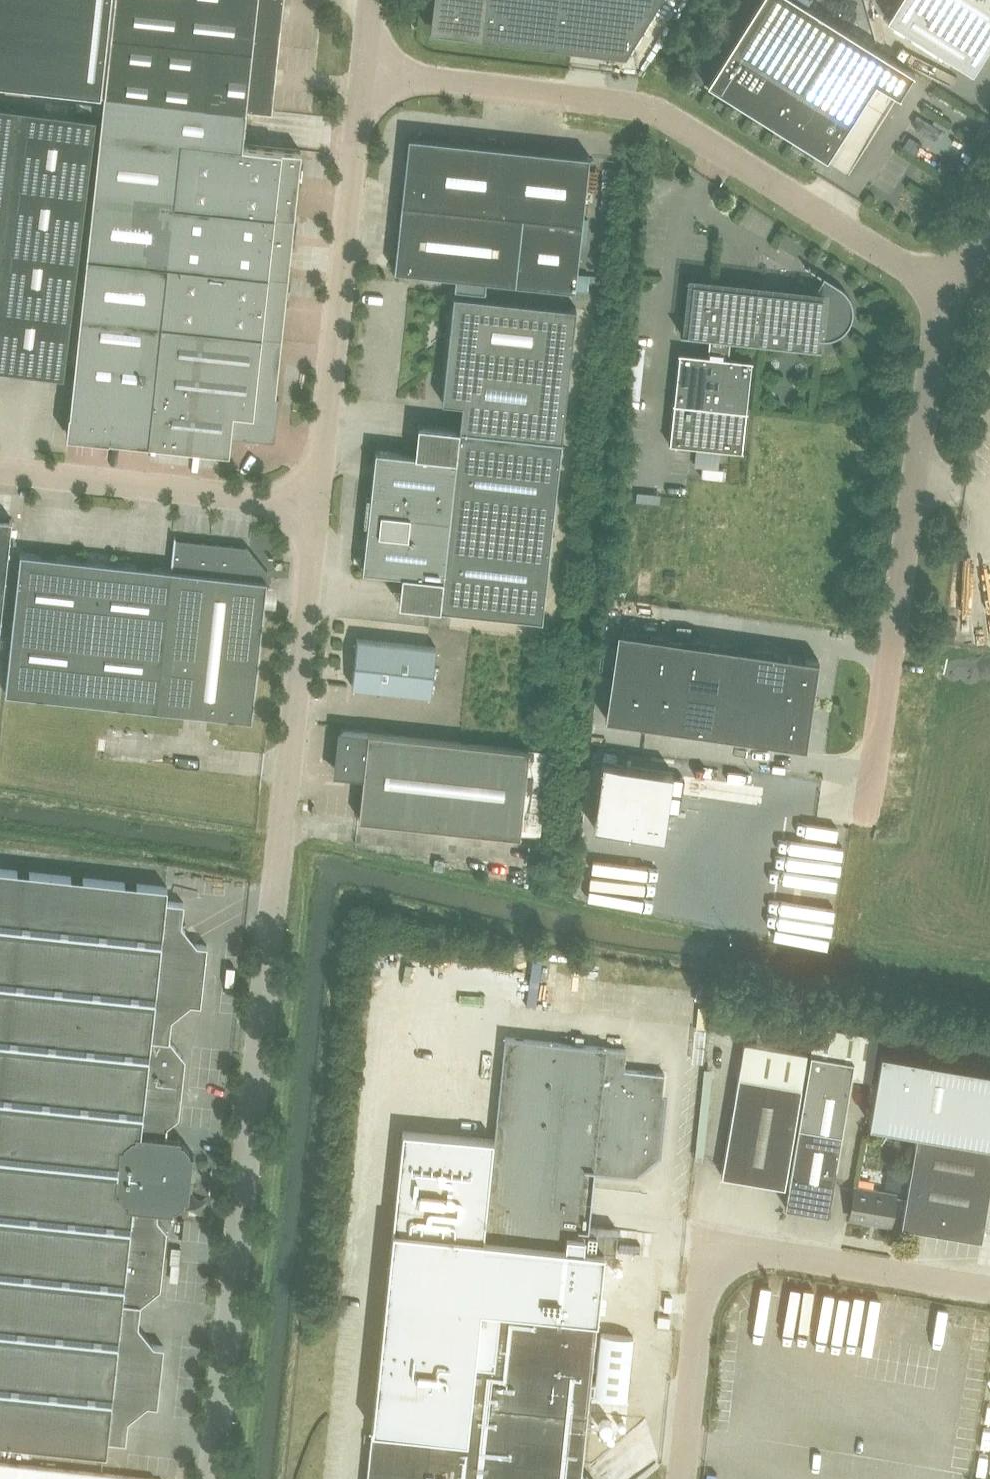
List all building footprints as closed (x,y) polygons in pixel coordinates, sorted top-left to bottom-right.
[(103,90),(113,0),(0,0),(0,80),(103,90)] [(147,443),(160,322),(180,138),(240,144),(245,105),(270,108),(282,0),(115,0),(103,90),(69,414),(67,434),(147,443)] [(451,32),(624,54),(657,0),(432,0),(431,7),(431,14),(434,21),(438,26),(444,30),(451,32)] [(816,153),(817,152),(826,157),(831,148),(831,149),(840,135),(841,135),(842,134),(841,133),(874,80),(899,96),(900,94),(899,94),(912,73),(913,73),(914,72),(798,0),(758,0),(707,82),(703,79),(702,81),(816,153)] [(974,73),(989,48),(989,0),(899,0),(887,19),(974,73)] [(63,376),(95,117),(0,106),(0,368),(63,376)] [(408,136),(401,202),(582,221),(589,155),(408,136)] [(160,322),(147,443),(228,451),(230,432),(269,436),(300,151),(240,144),(180,138),(160,322)] [(401,202),(394,270),(575,289),(582,221),(401,202)] [(686,331),(680,330),(680,332),(710,335),(707,355),(678,352),(672,402),(747,410),(753,360),(728,357),(730,337),(820,347),(820,345),(817,345),(817,339),(826,339),(832,338),(837,336),(844,331),(848,326),(851,320),(853,313),(852,306),(851,302),(849,296),(846,291),(842,288),(838,285),(827,278),(823,276),(822,277),(823,277),(813,293),(685,279),(685,281),(692,281),(686,331)] [(461,409),(564,420),(577,307),(453,293),(441,401),(462,404),(461,409)] [(624,392),(637,393),(639,340),(626,340),(624,392)] [(363,564),(363,569),(402,573),(399,603),(439,608),(542,619),(556,496),(562,440),(564,420),(461,409),(459,429),(418,424),(415,454),(376,450),(371,496),(364,556),(363,564)] [(718,467),(720,451),(696,449),(694,465),(718,467)] [(10,522),(0,521),(0,619),(10,522)] [(7,694),(156,709),(196,713),(252,719),(267,581),(261,580),(262,569),(244,549),(174,541),(171,571),(22,555),(7,694)] [(618,631),(605,718),(806,746),(818,659),(618,631)] [(359,640),(355,687),(433,695),(438,648),(359,640)] [(343,775),(367,778),(363,820),(524,836),(524,833),(533,750),(348,731),(345,763),(347,763),(346,769),(344,769),(343,775)] [(533,750),(524,833),(539,834),(548,752),(533,750)] [(603,761),(593,826),(663,836),(673,772),(603,761)] [(169,1039),(171,1018),(191,1003),(200,1004),(207,945),(196,944),(181,925),(183,903),(166,901),(167,887),(0,869),(0,1442),(106,1453),(107,1439),(126,1441),(128,1419),(147,1404),(157,1405),(163,1346),(153,1345),(138,1325),(140,1305),(160,1289),(166,1231),(157,1219),(158,1209),(172,1210),(173,1207),(176,1207),(184,1201),(185,1198),(188,1198),(193,1153),(189,1153),(189,1150),(183,1142),(180,1141),(181,1137),(166,1136),(167,1127),(179,1117),(185,1059),(169,1039)] [(537,1007),(538,997),(519,995),(518,1005),(537,1007)] [(786,1207),(829,1214),(842,1133),(852,1076),(870,1079),(876,1042),(814,1031),(804,1093),(786,1207)] [(505,1038),(484,1238),(615,1251),(617,1230),(579,1226),(585,1168),(629,1172),(629,1168),(636,1169),(649,1159),(649,1155),(655,1156),(664,1073),(624,1069),(625,1050),(505,1038)] [(744,1041),(723,1176),(785,1186),(806,1051),(744,1041)] [(901,1226),(982,1239),(989,1187),(989,1068),(880,1050),(868,1122),(916,1130),(901,1226)] [(887,1169),(884,1189),(899,1191),(902,1171),(887,1169)] [(855,1188),(850,1218),(889,1224),(894,1194),(855,1188)] [(169,1215),(168,1233),(183,1233),(184,1215),(169,1215)] [(535,1280),(534,1267),(520,1267),(520,1280),(535,1280)] [(582,1470),(596,1319),(499,1310),(493,1368),(474,1366),(467,1438),(428,1434),(424,1473),(366,1467),(365,1478),(590,1478),(582,1470)] [(603,1381),(602,1391),(638,1392),(639,1382),(603,1381)] [(156,1478),(98,1473),(0,1463),(0,1478),(156,1478)]
